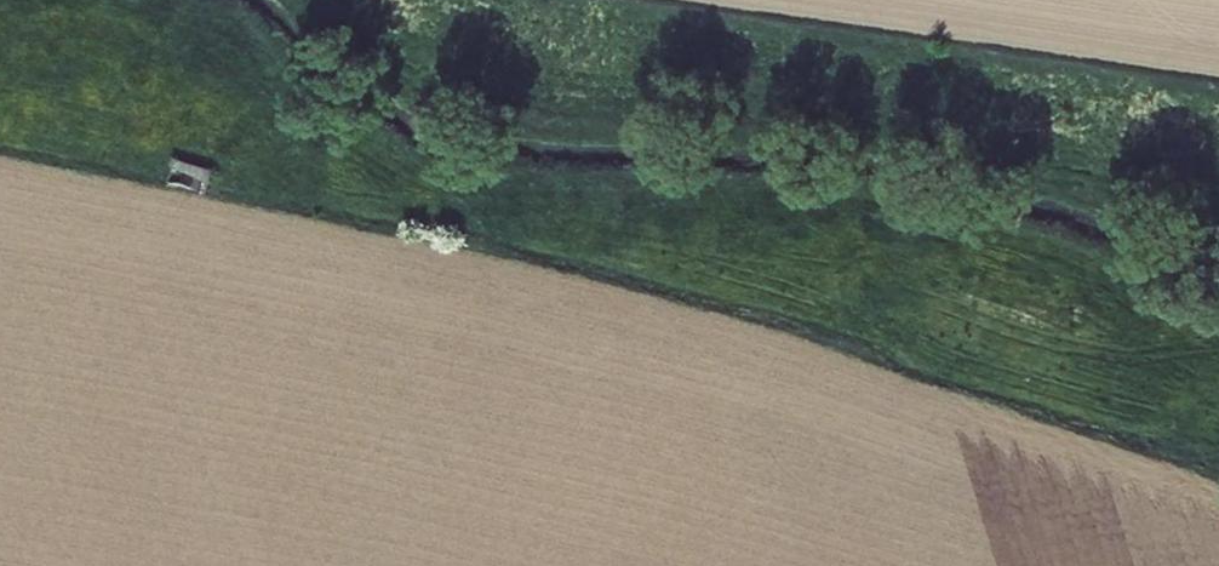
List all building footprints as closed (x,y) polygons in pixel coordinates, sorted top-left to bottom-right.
[(171,158),(165,185),(207,195),(213,169),(171,158)]
